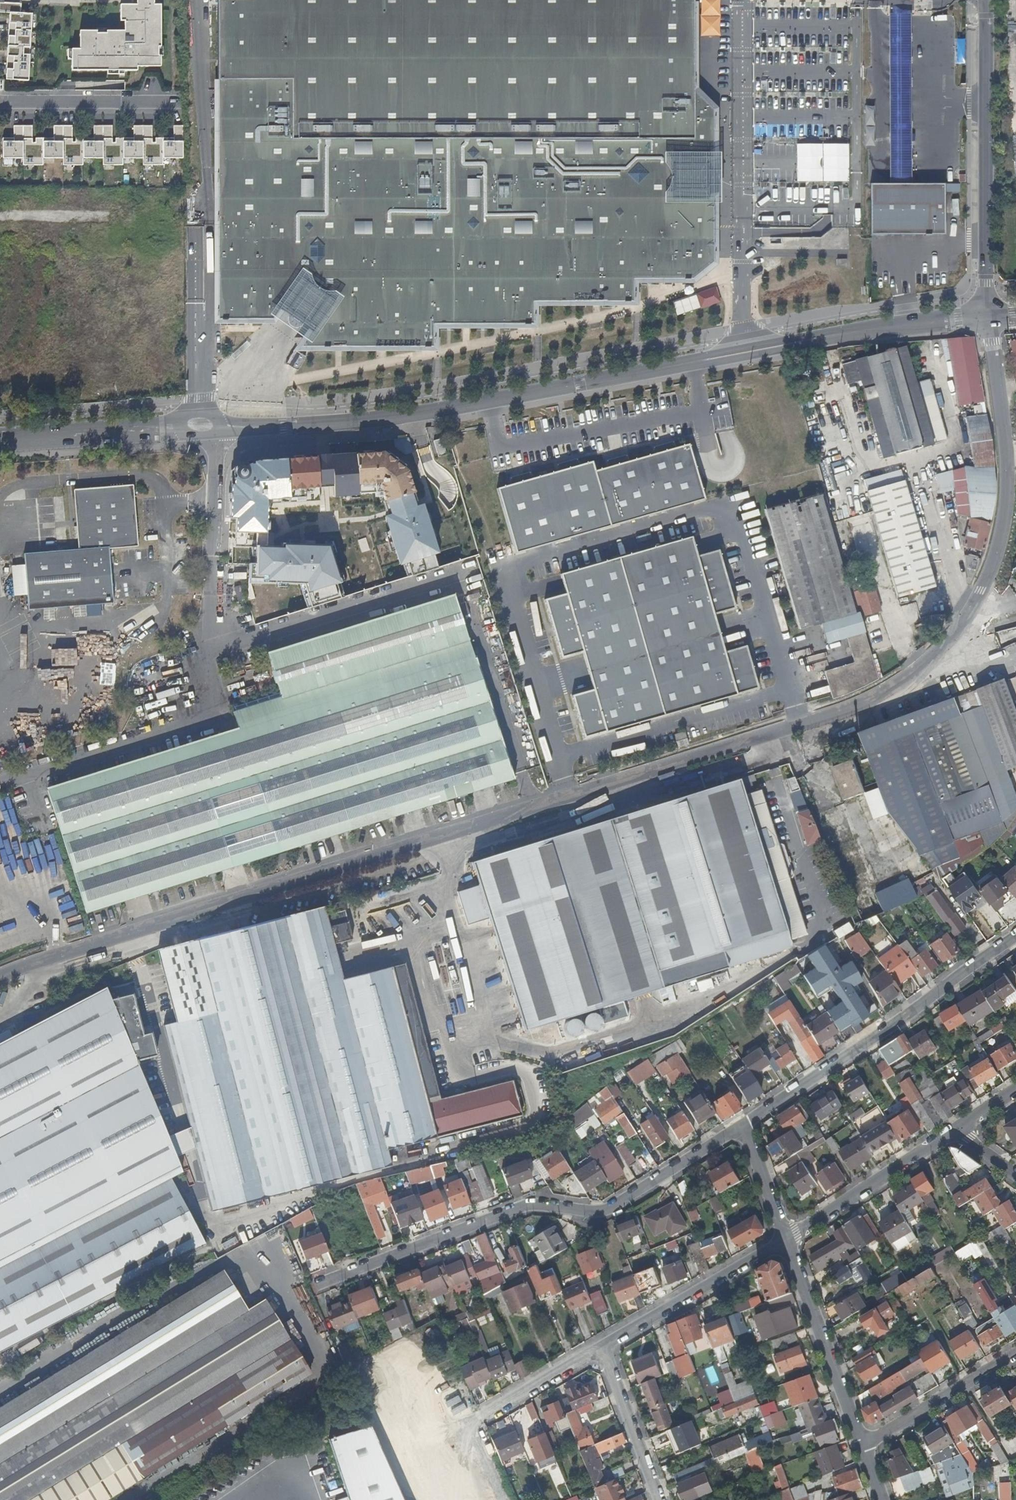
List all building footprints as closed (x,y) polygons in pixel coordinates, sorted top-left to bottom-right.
[(133,6),(121,5),(121,22),(125,22),(125,32),(107,31),(107,34),(98,34),(98,31),(80,31),(80,49),(72,49),(72,59),(72,71),(137,72),(137,68),(161,68),(161,57),(158,57),(159,25),(161,25),(162,6),(155,6),(155,0),(133,0),(133,6)] [(217,323),(273,323),(289,335),(310,352),(338,352),(433,352),(432,327),(534,328),(532,306),(634,308),(633,283),(685,284),(720,264),(718,171),(717,113),(693,86),(691,0),(212,0),(217,323)] [(719,36),(719,0),(698,0),(698,36),(719,36)] [(0,3),(0,13),(9,14),(21,14),(22,4),(0,3)] [(21,14),(9,14),(8,30),(31,32),(32,15),(21,14)] [(911,102),(911,15),(889,15),(890,187),(912,186),(911,102)] [(31,32),(8,30),(7,47),(30,48),(31,32)] [(30,48),(7,47),(6,64),(29,65),(30,48)] [(29,65),(6,64),(5,81),(28,82),(29,65)] [(871,146),(873,107),(864,107),(863,146),(871,146)] [(93,140),(82,140),(82,159),(102,159),(102,127),(93,128),(93,140)] [(112,127),(102,127),(102,159),(102,166),(122,166),(122,159),(122,139),(115,140),(115,144),(112,144),(112,127)] [(133,140),(122,139),(122,159),(142,159),(142,127),(133,127),(133,140)] [(152,127),(142,127),(142,159),(142,165),(162,165),(162,158),(162,139),(155,139),(155,144),(152,144),(152,127)] [(173,139),(162,139),(162,158),(183,158),(182,127),(173,127),(173,139)] [(22,160),(22,128),(13,128),(13,141),(2,141),(2,160),(22,160)] [(32,128),(22,128),(22,160),(22,167),(42,166),(42,160),(42,140),(35,141),(35,145),(32,145),(32,128)] [(53,140),(42,140),(42,160),(62,160),(62,128),(53,128),(53,140)] [(72,128),(62,128),(62,160),(62,166),(82,166),(82,159),(82,140),(75,140),(75,144),(72,145),(72,128)] [(890,187),(871,187),(871,237),(945,237),(945,186),(912,186),(890,187)] [(829,226),(824,245),(839,249),(842,235),(847,236),(848,230),(829,226)] [(715,289),(670,302),(675,316),(719,302),(715,289)] [(982,403),(970,339),(945,341),(957,407),(982,403)] [(860,382),(883,460),(946,442),(930,381),(914,384),(905,349),(842,365),(848,385),(860,382)] [(991,458),(984,417),(968,419),(975,469),(972,469),(972,471),(965,470),(949,474),(951,494),(954,518),(968,522),(963,547),(981,551),(990,512),(991,506),(992,498),(993,488),(992,474),(992,467),(991,458)] [(439,458),(447,455),(442,438),(434,440),(439,458)] [(673,443),(652,449),(653,456),(628,463),(626,456),(605,462),(606,469),(594,472),(591,462),(496,489),(515,555),(704,501),(688,446),(675,449),(673,443)] [(301,585),(308,608),(338,599),(334,585),(339,584),(327,546),(280,544),(280,547),(270,547),(271,534),(263,534),(264,519),(267,519),(267,504),(319,501),(319,497),(381,493),(384,503),(387,502),(391,516),(384,518),(388,531),(387,532),(393,552),(395,551),(399,565),(405,563),(409,576),(440,567),(422,507),(418,508),(407,472),(382,453),(248,462),(239,464),(232,472),(229,481),(228,518),(234,518),(232,565),(246,565),(245,579),(259,579),(259,583),(301,585)] [(898,473),(862,484),(895,601),(931,590),(898,473)] [(951,494),(949,474),(932,478),(937,497),(951,494)] [(23,553),(27,609),(114,602),(110,548),(136,546),(131,483),(77,487),(82,548),(78,549),(23,553)] [(135,483),(131,483),(136,546),(139,545),(135,483)] [(82,548),(77,487),(74,488),(76,523),(78,549),(82,548)] [(823,494),(764,511),(791,605),(801,602),(810,630),(821,627),(826,644),(846,638),(853,664),(845,666),(839,668),(812,676),(817,693),(784,703),(787,714),(847,695),(861,689),(877,681),(876,676),(869,652),(832,525),(823,494)] [(560,576),(565,595),(544,601),(560,660),(582,654),(592,691),(571,697),(583,740),(757,690),(745,647),(723,653),(713,616),(734,610),(718,552),(696,558),(691,538),(560,576)] [(364,539),(356,541),(359,553),(367,551),(364,539)] [(964,557),(968,588),(971,582),(974,575),(977,568),(979,560),(964,557)] [(244,600),(240,586),(233,588),(238,602),(244,600)] [(873,588),(853,594),(860,619),(880,613),(873,588)] [(61,827),(87,914),(113,906),(121,903),(153,893),(161,891),(210,875),(217,873),(248,863),(256,861),(305,846),(312,843),(344,833),(351,831),(389,819),(396,817),(425,808),(433,805),(460,797),(468,794),(497,785),(505,783),(515,780),(476,656),(474,657),(456,597),(437,603),(438,606),(430,608),(429,605),(390,618),(391,621),(383,623),(382,620),(350,630),(351,633),(345,635),(344,632),(293,648),(294,651),(287,653),(286,650),(269,655),(274,669),(278,683),(283,698),(247,709),(248,712),(241,714),(240,711),(236,712),(237,715),(241,730),(191,746),(192,749),(185,752),(184,748),(156,757),(157,760),(150,763),(149,759),(83,780),(85,783),(77,786),(76,782),(50,790),(61,827)] [(801,602),(791,605),(799,633),(810,630),(801,602)] [(927,627),(930,639),(940,629),(938,624),(927,627)] [(869,652),(876,676),(888,672),(885,660),(891,658),(887,647),(869,652)] [(934,884),(949,875),(961,866),(959,862),(961,861),(960,859),(980,851),(988,844),(985,837),(991,834),(990,831),(1005,826),(1015,810),(1015,795),(1012,784),(1015,783),(1015,714),(1005,683),(858,735),(863,747),(890,821),(934,884)] [(674,735),(676,746),(687,743),(684,732),(674,735)] [(864,795),(851,762),(831,770),(843,803),(864,795)] [(752,774),(739,777),(740,784),(753,780),(752,774)] [(790,794),(799,790),(794,780),(793,777),(785,780),(790,794)] [(739,780),(476,863),(527,1036),(792,947),(789,939),(804,934),(786,879),(789,878),(791,875),(782,846),(779,845),(775,846),(758,793),(744,797),(739,780)] [(819,841),(807,812),(794,817),(806,846),(819,841)] [(60,876),(49,838),(30,843),(40,881),(60,876)] [(288,853),(273,858),(275,863),(290,859),(288,853)] [(1015,896),(1015,868),(1001,881),(1010,891),(1015,897),(1015,896)] [(960,887),(951,874),(943,879),(962,905),(971,899),(973,902),(981,896),(969,880),(960,887)] [(872,897),(881,914),(918,893),(913,884),(909,886),(904,878),(872,897)] [(1001,881),(999,878),(982,892),(991,905),(996,911),(1004,905),(1000,898),(1003,896),(1008,903),(1015,897),(1010,891),(1001,881)] [(925,897),(933,891),(931,888),(923,894),(925,897)] [(946,926),(955,920),(933,891),(925,897),(946,926)] [(1003,896),(1000,898),(1004,905),(1008,903),(1003,896)] [(321,906),(158,949),(163,974),(155,976),(161,1000),(170,998),(175,1023),(163,1026),(209,1211),(384,1166),(381,1151),(339,980),(331,945),(328,933),(323,914),(321,906)] [(323,914),(328,933),(337,931),(340,943),(351,940),(343,909),(323,914)] [(959,926),(955,920),(946,926),(950,932),(959,926)] [(832,930),(836,938),(853,930),(849,922),(832,930)] [(942,961),(957,950),(941,928),(926,939),(928,942),(942,961)] [(328,933),(331,945),(340,943),(337,931),(328,933)] [(846,942),(852,953),(866,944),(859,934),(846,942)] [(906,940),(898,946),(909,961),(910,960),(921,975),(936,965),(927,952),(925,950),(917,956),(914,952),(906,940)] [(927,952),(931,949),(926,942),(914,952),(917,956),(925,950),(927,952)] [(857,961),(871,951),(866,944),(852,953),(857,961)] [(895,984),(915,969),(909,961),(898,946),(897,944),(877,958),(886,972),(895,984)] [(405,964),(389,968),(423,1103),(439,1099),(405,964)] [(785,980),(799,971),(795,965),(775,979),(783,992),(786,990),(785,988),(789,985),(785,980)] [(423,1103),(389,968),(339,980),(381,1151),(517,1116),(508,1082),(439,1099),(423,1103)] [(882,1005),(901,992),(895,984),(886,972),(870,984),(882,1005)] [(984,993),(994,1009),(996,1012),(1007,1004),(1004,1001),(1015,992),(1015,989),(1007,977),(984,993)] [(783,1003),(788,999),(783,992),(775,979),(769,982),(780,999),(783,1003)] [(104,987),(134,1060),(154,1056),(148,1033),(141,1034),(132,999),(135,998),(131,981),(104,987)] [(780,999),(769,982),(764,986),(767,990),(769,989),(777,1001),(780,999)] [(169,1176),(180,1171),(104,987),(53,1014),(0,1042),(0,1264),(169,1176)] [(766,993),(762,987),(754,993),(758,999),(766,993)] [(969,1025),(994,1009),(984,993),(982,990),(958,1006),(969,1025)] [(738,1011),(744,1007),(742,1003),(735,1007),(738,1011)] [(786,1023),(813,1065),(823,1059),(817,1045),(810,1034),(805,1026),(789,1003),(768,1014),(776,1028),(786,1023)] [(965,1025),(974,1041),(978,1039),(969,1025),(958,1006),(957,1005),(932,1021),(940,1035),(956,1025),(959,1029),(965,1025)] [(823,1014),(805,1026),(810,1034),(817,1045),(838,1031),(826,1012),(823,1009),(821,1010),(823,1014)] [(982,1036),(978,1039),(981,1044),(1006,1028),(1003,1024),(1001,1021),(991,1028),(992,1030),(982,1036)] [(925,1030),(909,1040),(914,1050),(919,1058),(936,1048),(925,1030)] [(890,1065),(914,1050),(909,1040),(905,1034),(880,1049),(890,1065)] [(980,1051),(984,1049),(981,1044),(978,1039),(974,1041),(980,1051)] [(988,1056),(990,1059),(997,1071),(1015,1059),(1015,1051),(1010,1042),(988,1056)] [(684,1050),(680,1043),(673,1047),(678,1054),(684,1050)] [(774,1056),(767,1060),(775,1071),(795,1058),(786,1044),(776,1050),(777,1052),(773,1054),(774,1056)] [(760,1050),(742,1062),(752,1077),(770,1065),(760,1050)] [(876,1063),(883,1059),(879,1052),(872,1056),(876,1063)] [(677,1054),(655,1066),(661,1077),(665,1075),(671,1085),(690,1074),(677,1054)] [(973,1090),(999,1074),(997,1071),(990,1059),(971,1070),(969,1067),(962,1071),(973,1090)] [(636,1086),(656,1073),(648,1060),(639,1065),(633,1069),(627,1072),(630,1076),(636,1086)] [(906,1060),(891,1069),(894,1075),(895,1076),(911,1067),(906,1060)] [(886,1080),(894,1075),(891,1069),(886,1061),(878,1066),(886,1080)] [(930,1099),(940,1093),(935,1084),(930,1075),(926,1069),(922,1071),(926,1078),(922,1080),(913,1066),(896,1077),(900,1084),(910,1078),(922,1097),(927,1094),(930,1098),(930,1099)] [(948,1075),(943,1067),(930,1075),(935,1084),(948,1075)] [(740,1092),(749,1086),(739,1071),(730,1077),(740,1092)] [(870,1092),(861,1077),(845,1086),(854,1102),(870,1092)] [(923,1099),(922,1097),(910,1078),(900,1084),(905,1093),(911,1103),(913,1106),(913,1105),(923,1099)] [(620,1093),(613,1082),(607,1087),(612,1095),(613,1096),(614,1097),(620,1093)] [(753,1083),(749,1086),(740,1092),(745,1101),(759,1092),(753,1083)] [(959,1084),(941,1094),(950,1109),(960,1103),(958,1100),(966,1095),(959,1084)] [(606,1100),(612,1095),(607,1087),(601,1092),(605,1099),(606,1100)] [(821,1120),(842,1105),(833,1090),(812,1105),(821,1120)] [(718,1108),(714,1110),(715,1111),(720,1121),(740,1108),(730,1092),(714,1102),(718,1108)] [(936,1109),(944,1122),(954,1115),(950,1109),(941,1094),(940,1093),(930,1099),(936,1109)] [(697,1123),(715,1111),(714,1110),(704,1094),(686,1106),(697,1123)] [(921,1118),(931,1112),(925,1101),(930,1098),(927,1094),(922,1097),(923,1099),(913,1105),(921,1118)] [(630,1136),(636,1133),(614,1097),(613,1096),(594,1108),(603,1123),(616,1115),(630,1136)] [(931,1112),(936,1109),(930,1099),(930,1098),(925,1101),(931,1112)] [(802,1114),(805,1112),(800,1103),(778,1117),(783,1124),(772,1131),(778,1140),(791,1131),(806,1121),(802,1114)] [(573,1132),(592,1118),(585,1104),(567,1117),(569,1124),(573,1132)] [(861,1108),(849,1116),(852,1122),(865,1113),(861,1108)] [(909,1111),(921,1129),(925,1126),(921,1118),(914,1108),(909,1111)] [(929,1132),(944,1122),(936,1109),(931,1112),(921,1118),(925,1126),(929,1132)] [(921,1129),(909,1111),(889,1124),(897,1137),(900,1142),(921,1129)] [(679,1141),(694,1131),(681,1112),(667,1122),(679,1141)] [(810,1119),(805,1112),(802,1114),(806,1121),(810,1119)] [(653,1145),(668,1136),(655,1115),(640,1125),(653,1145)] [(1015,1121),(1014,1119),(1004,1125),(1015,1144),(1015,1121)] [(887,1121),(862,1137),(863,1139),(871,1153),(880,1148),(880,1149),(889,1143),(889,1142),(897,1137),(889,1124),(887,1121)] [(804,1149),(791,1131),(778,1140),(768,1146),(774,1156),(787,1147),(793,1156),(798,1153),(804,1149)] [(809,1152),(826,1141),(824,1137),(804,1149),(798,1153),(804,1163),(806,1167),(815,1161),(809,1152)] [(840,1150),(832,1137),(826,1141),(834,1154),(840,1150)] [(621,1139),(614,1144),(616,1148),(626,1164),(633,1159),(621,1139)] [(859,1161),(872,1154),(871,1153),(863,1139),(840,1152),(851,1169),(861,1164),(859,1161)] [(625,1175),(631,1172),(626,1164),(616,1148),(610,1151),(625,1175)] [(959,1149),(951,1148),(953,1151),(949,1154),(957,1167),(955,1169),(960,1177),(963,1176),(967,1181),(970,1179),(966,1174),(968,1172),(969,1173),(982,1165),(959,1149)] [(552,1179),(570,1168),(559,1151),(541,1162),(538,1158),(533,1161),(544,1179),(549,1175),(552,1179)] [(606,1151),(601,1155),(606,1162),(611,1159),(606,1151)] [(804,1163),(798,1153),(793,1156),(786,1160),(792,1170),(804,1163)] [(861,1164),(873,1156),(872,1154),(859,1161),(861,1164)] [(601,1155),(594,1159),(594,1160),(595,1160),(606,1178),(610,1185),(617,1181),(613,1174),(618,1171),(611,1159),(606,1162),(601,1155)] [(595,1160),(573,1174),(585,1191),(606,1178),(595,1160)] [(710,1174),(721,1192),(740,1181),(729,1162),(710,1174)] [(443,1176),(440,1163),(430,1166),(434,1178),(443,1176)] [(802,1195),(818,1185),(806,1167),(804,1163),(792,1170),(788,1173),(802,1195)] [(515,1167),(502,1173),(508,1188),(533,1179),(527,1164),(516,1168),(515,1167)] [(839,1178),(842,1176),(834,1164),(831,1166),(839,1178)] [(468,1171),(459,1174),(462,1179),(470,1201),(471,1204),(494,1196),(488,1180),(487,1180),(482,1165),(472,1168),(478,1183),(473,1185),(468,1171)] [(839,1178),(831,1166),(817,1174),(827,1190),(830,1188),(841,1180),(843,1179),(842,1176),(839,1178)] [(432,1179),(429,1167),(405,1172),(406,1177),(414,1194),(420,1192),(417,1183),(432,1179)] [(925,1173),(912,1181),(915,1185),(924,1201),(935,1218),(937,1217),(935,1215),(937,1213),(936,1211),(938,1210),(933,1202),(934,1202),(929,1194),(935,1190),(925,1173)] [(707,1174),(701,1177),(705,1183),(711,1180),(707,1174)] [(951,1174),(943,1179),(954,1196),(960,1207),(976,1198),(986,1192),(992,1188),(987,1180),(964,1194),(962,1191),(951,1174)] [(204,1244),(169,1176),(0,1264),(0,1350),(204,1244)] [(462,1205),(470,1201),(462,1179),(444,1186),(452,1208),(462,1205)] [(387,1210),(392,1208),(390,1203),(381,1180),(357,1187),(358,1189),(378,1240),(385,1237),(374,1207),(384,1203),(387,1210)] [(832,1190),(843,1183),(841,1180),(830,1188),(832,1190)] [(1009,1221),(1015,1217),(1015,1190),(1003,1181),(992,1188),(986,1192),(990,1199),(993,1204),(997,1211),(1001,1208),(1009,1221)] [(685,1182),(678,1184),(682,1197),(689,1194),(685,1182)] [(909,1210),(924,1201),(915,1185),(893,1198),(900,1210),(908,1224),(915,1220),(909,1210)] [(431,1220),(448,1213),(440,1191),(422,1198),(431,1220)] [(990,1199),(986,1192),(976,1198),(980,1205),(990,1199)] [(412,1195),(390,1203),(392,1208),(399,1226),(423,1217),(414,1196),(412,1195)] [(722,1210),(717,1195),(710,1199),(715,1213),(722,1210)] [(703,1198),(684,1206),(691,1224),(710,1214),(703,1198)] [(666,1226),(667,1228),(675,1224),(678,1230),(686,1225),(673,1202),(659,1211),(658,1210),(646,1217),(655,1233),(666,1226)] [(997,1211),(993,1204),(973,1215),(978,1222),(991,1214),(992,1214),(997,1211)] [(1003,1225),(1009,1221),(1001,1208),(997,1211),(992,1214),(999,1227),(1003,1225)] [(897,1250),(917,1239),(908,1224),(900,1210),(881,1222),(897,1250)] [(868,1214),(844,1228),(854,1244),(858,1250),(881,1236),(868,1214)] [(999,1227),(992,1214),(991,1214),(978,1222),(986,1235),(992,1231),(999,1227)] [(739,1248),(746,1243),(751,1241),(762,1234),(764,1229),(756,1216),(742,1223),(739,1218),(730,1223),(733,1229),(729,1231),(733,1238),(735,1242),(733,1243),(735,1247),(737,1245),(739,1248)] [(621,1241),(644,1233),(638,1217),(628,1220),(626,1224),(615,1228),(621,1241)] [(675,1224),(667,1228),(671,1234),(678,1230),(675,1224)] [(1000,1245),(1011,1239),(1005,1229),(1003,1225),(999,1227),(992,1231),(1000,1245)] [(535,1239),(542,1250),(548,1260),(550,1259),(566,1249),(553,1228),(535,1239)] [(811,1257),(818,1274),(832,1266),(843,1259),(840,1253),(845,1250),(850,1251),(854,1244),(844,1228),(833,1234),(835,1242),(811,1257)] [(307,1262),(329,1253),(322,1232),(310,1237),(299,1241),(307,1262)] [(496,1258),(497,1258),(487,1233),(479,1236),(485,1251),(489,1251),(489,1254),(493,1259),(489,1261),(477,1266),(482,1279),(485,1285),(482,1286),(485,1295),(502,1285),(507,1282),(504,1275),(502,1271),(501,1272),(496,1258)] [(719,1251),(728,1248),(723,1235),(714,1239),(716,1244),(702,1249),(705,1258),(719,1253),(719,1251)] [(975,1259),(989,1251),(981,1238),(979,1239),(956,1253),(961,1262),(972,1255),(975,1259)] [(476,1252),(471,1240),(464,1242),(469,1254),(469,1255),(476,1252)] [(668,1250),(677,1247),(674,1240),(665,1243),(668,1250)] [(640,1244),(643,1253),(650,1250),(647,1241),(640,1244)] [(702,1273),(709,1270),(705,1258),(702,1249),(699,1242),(688,1246),(695,1264),(698,1262),(702,1273)] [(522,1268),(527,1266),(519,1247),(511,1250),(514,1256),(511,1257),(512,1260),(504,1264),(508,1274),(504,1275),(507,1282),(524,1273),(522,1268)] [(952,1247),(930,1260),(934,1267),(956,1253),(952,1247)] [(536,1254),(542,1264),(548,1260),(542,1250),(536,1254)] [(597,1250),(580,1256),(586,1273),(604,1266),(597,1250)] [(853,1263),(849,1257),(845,1250),(840,1253),(843,1259),(847,1266),(853,1263)] [(489,1251),(485,1251),(489,1261),(493,1259),(489,1254),(489,1251)] [(849,1257),(853,1263),(862,1257),(859,1252),(849,1257)] [(464,1260),(470,1257),(469,1255),(469,1254),(446,1264),(447,1267),(464,1260)] [(464,1260),(447,1267),(454,1283),(455,1286),(478,1276),(470,1257),(464,1260)] [(857,1268),(865,1282),(866,1283),(874,1278),(862,1257),(853,1263),(847,1266),(850,1271),(857,1268)] [(847,1266),(843,1259),(832,1266),(836,1273),(838,1272),(847,1266)] [(422,1270),(431,1293),(448,1286),(454,1283),(447,1267),(446,1264),(444,1261),(438,1263),(440,1266),(424,1273),(422,1270)] [(759,1270),(771,1301),(793,1293),(782,1264),(775,1261),(759,1270)] [(162,1465),(236,1421),(307,1378),(281,1333),(237,1262),(191,1290),(84,1356),(67,1366),(58,1371),(0,1408),(0,1499),(105,1499),(162,1465)] [(682,1262),(664,1268),(670,1284),(688,1277),(682,1262)] [(438,1263),(422,1270),(424,1273),(440,1266),(438,1263)] [(625,1276),(632,1273),(630,1267),(629,1264),(622,1267),(623,1269),(625,1276)] [(555,1294),(563,1291),(555,1270),(542,1275),(538,1265),(529,1271),(542,1300),(551,1296),(549,1290),(553,1289),(555,1294)] [(842,1279),(852,1274),(850,1271),(847,1266),(838,1272),(842,1279)] [(900,1287),(905,1295),(937,1275),(932,1267),(909,1282),(900,1287)] [(402,1291),(418,1285),(426,1282),(421,1271),(421,1270),(397,1279),(402,1291)] [(428,1288),(420,1290),(430,1310),(437,1308),(435,1304),(433,1298),(431,1293),(422,1270),(421,1271),(426,1282),(428,1288)] [(625,1276),(612,1281),(614,1285),(634,1277),(632,1273),(625,1276)] [(971,1280),(994,1318),(995,1320),(996,1319),(1006,1336),(1015,1330),(1015,1308),(1015,1307),(1002,1315),(994,1302),(997,1300),(982,1274),(971,1280)] [(881,1290),(885,1296),(891,1292),(900,1287),(909,1282),(905,1276),(881,1290)] [(634,1277),(614,1285),(620,1302),(640,1294),(634,1277)] [(426,1282),(418,1285),(420,1290),(428,1288),(426,1282)] [(590,1295),(585,1282),(563,1291),(573,1312),(594,1304),(590,1295)] [(514,1288),(501,1296),(512,1317),(536,1305),(528,1283),(520,1286),(518,1283),(513,1285),(514,1288)] [(505,1290),(502,1285),(485,1295),(488,1300),(505,1290)] [(448,1286),(431,1293),(433,1298),(443,1294),(450,1291),(448,1286)] [(933,1298),(946,1291),(943,1286),(931,1294),(933,1298)] [(358,1316),(381,1308),(373,1287),(350,1296),(352,1302),(358,1316)] [(905,1295),(900,1287),(891,1292),(894,1297),(896,1300),(897,1299),(905,1295)] [(600,1291),(590,1295),(594,1304),(598,1315),(608,1311),(600,1291)] [(903,1309),(900,1304),(896,1306),(892,1298),(894,1297),(891,1292),(885,1296),(889,1302),(895,1313),(895,1314),(903,1309)] [(443,1294),(433,1298),(435,1304),(446,1300),(443,1294)] [(836,1307),(843,1321),(866,1307),(859,1294),(836,1307)] [(749,1300),(749,1301),(752,1308),(762,1304),(760,1296),(749,1300)] [(900,1304),(897,1299),(896,1300),(894,1297),(892,1298),(896,1306),(900,1304)] [(938,1305),(941,1311),(953,1304),(949,1298),(938,1305)] [(396,1341),(403,1337),(399,1326),(407,1323),(413,1321),(411,1317),(408,1309),(405,1301),(399,1303),(401,1308),(403,1311),(399,1313),(398,1310),(386,1314),(392,1329),(391,1329),(396,1341)] [(736,1306),(738,1313),(752,1308),(749,1301),(736,1306)] [(337,1330),(360,1322),(358,1316),(352,1302),(343,1306),(336,1308),(335,1306),(328,1308),(337,1330)] [(882,1320),(895,1313),(889,1302),(861,1318),(866,1328),(869,1326),(872,1331),(875,1329),(879,1336),(888,1331),(882,1320)] [(966,1304),(957,1309),(970,1331),(977,1326),(976,1325),(977,1324),(966,1304)] [(430,1310),(411,1317),(413,1321),(414,1323),(416,1330),(441,1317),(437,1308),(430,1310)] [(777,1333),(796,1326),(791,1309),(770,1316),(777,1333)] [(716,1322),(705,1326),(712,1344),(720,1363),(727,1360),(721,1344),(735,1339),(724,1312),(713,1316),(716,1322)] [(458,1316),(460,1321),(463,1320),(469,1318),(466,1313),(458,1316)] [(697,1315),(677,1323),(681,1332),(685,1344),(692,1341),(702,1338),(697,1326),(700,1325),(697,1315)] [(467,1330),(473,1328),(470,1322),(469,1318),(463,1320),(467,1330)] [(984,1346),(1003,1334),(995,1320),(994,1318),(981,1326),(983,1329),(977,1333),(984,1346)] [(674,1361),(666,1364),(669,1371),(670,1372),(673,1382),(697,1372),(693,1362),(690,1356),(685,1344),(681,1332),(677,1323),(670,1325),(672,1333),(669,1334),(679,1359),(674,1361)] [(970,1331),(950,1343),(959,1359),(980,1347),(970,1331)] [(797,1340),(795,1332),(776,1339),(778,1347),(797,1340)] [(376,1345),(378,1351),(394,1342),(392,1336),(376,1345)] [(692,1341),(685,1344),(690,1356),(697,1353),(692,1341)] [(931,1372),(950,1361),(939,1341),(919,1352),(922,1358),(928,1367),(929,1370),(931,1372)] [(800,1347),(775,1356),(781,1373),(806,1364),(800,1347)] [(634,1363),(642,1384),(643,1384),(655,1379),(663,1375),(654,1355),(634,1363)] [(496,1357),(487,1361),(494,1378),(494,1379),(509,1373),(506,1366),(501,1368),(496,1357)] [(471,1390),(481,1386),(480,1383),(487,1380),(494,1378),(487,1361),(485,1358),(462,1368),(471,1390)] [(892,1389),(928,1367),(922,1358),(858,1396),(867,1421),(873,1424),(885,1417),(886,1417),(939,1385),(931,1372),(910,1385),(911,1387),(898,1395),(900,1398),(881,1410),(877,1402),(890,1395),(889,1394),(894,1391),(892,1389)] [(525,1360),(516,1365),(522,1379),(531,1373),(525,1360)] [(855,1370),(866,1385),(883,1376),(874,1362),(855,1370)] [(712,1386),(719,1384),(713,1365),(698,1370),(709,1402),(717,1399),(712,1386)] [(910,1385),(931,1372),(929,1370),(928,1367),(892,1389),(894,1391),(889,1394),(890,1395),(877,1402),(881,1410),(900,1398),(898,1395),(911,1387),(910,1385)] [(786,1383),(795,1406),(800,1405),(818,1398),(810,1374),(786,1383)] [(733,1377),(726,1380),(730,1388),(736,1386),(733,1377)] [(674,1426),(655,1379),(643,1384),(662,1431),(674,1426)] [(472,1403),(464,1382),(453,1386),(451,1380),(444,1383),(455,1410),(472,1403)] [(736,1386),(730,1388),(735,1403),(756,1394),(751,1381),(737,1387),(736,1386)] [(598,1401),(591,1384),(582,1388),(575,1391),(573,1388),(565,1392),(568,1399),(569,1400),(572,1402),(576,1410),(578,1409),(579,1409),(586,1406),(591,1404),(598,1401)] [(1012,1405),(1001,1388),(981,1400),(991,1417),(1012,1405)] [(1007,1394),(1015,1409),(1015,1389),(1007,1394)] [(722,1419),(754,1407),(759,1404),(756,1394),(735,1403),(719,1410),(722,1419)] [(973,1404),(974,1404),(970,1397),(965,1399),(970,1406),(946,1420),(942,1413),(938,1416),(942,1423),(943,1422),(952,1439),(977,1424),(980,1428),(986,1424),(984,1420),(983,1420),(973,1404)] [(800,1405),(808,1428),(827,1421),(824,1414),(823,1414),(821,1410),(823,1409),(819,1398),(818,1398),(800,1405)] [(568,1399),(561,1402),(566,1415),(574,1411),(569,1400),(568,1399)] [(561,1431),(571,1427),(566,1415),(564,1417),(557,1401),(542,1408),(548,1423),(556,1420),(561,1431)] [(775,1401),(760,1407),(764,1418),(779,1412),(775,1401)] [(531,1420),(539,1417),(533,1402),(526,1406),(531,1420)] [(594,1410),(591,1404),(586,1406),(579,1409),(578,1409),(581,1415),(594,1410)] [(759,1404),(754,1407),(759,1420),(764,1418),(760,1407),(759,1404)] [(690,1417),(692,1421),(711,1413),(709,1409),(690,1417)] [(1015,1409),(1007,1414),(1011,1421),(1014,1419),(1015,1423),(1015,1410),(1015,1409)] [(582,1428),(575,1411),(574,1411),(566,1415),(571,1427),(581,1451),(590,1447),(594,1445),(587,1427),(582,1428)] [(784,1419),(781,1411),(779,1412),(764,1418),(767,1426),(769,1431),(772,1429),(770,1425),(775,1423),(777,1429),(788,1425),(785,1418),(784,1419)] [(762,1428),(767,1426),(764,1418),(759,1420),(762,1428)] [(791,1434),(792,1440),(802,1436),(803,1439),(814,1435),(817,1442),(820,1441),(822,1447),(839,1441),(836,1433),(832,1420),(827,1421),(808,1428),(791,1434)] [(673,1428),(683,1452),(702,1444),(692,1421),(689,1422),(673,1428)] [(986,1424),(980,1428),(989,1442),(995,1439),(995,1438),(991,1431),(986,1424)] [(392,1479),(368,1425),(326,1440),(336,1471),(344,1495),(334,1499),(401,1499),(392,1479)] [(934,1454),(954,1443),(944,1427),(924,1438),(934,1454)] [(774,1431),(770,1432),(771,1435),(773,1441),(786,1436),(787,1436),(785,1430),(775,1433),(774,1431)] [(510,1456),(525,1450),(524,1449),(517,1431),(493,1441),(503,1465),(512,1462),(510,1456)] [(622,1435),(624,1434),(624,1433),(624,1432),(596,1444),(599,1451),(600,1453),(606,1450),(607,1450),(625,1442),(622,1435)] [(551,1446),(545,1433),(529,1440),(537,1460),(554,1453),(551,1446)] [(675,1475),(677,1482),(686,1478),(691,1476),(732,1458),(747,1452),(751,1450),(757,1447),(761,1446),(773,1441),(771,1435),(746,1446),(741,1434),(711,1447),(715,1458),(675,1475)] [(590,1447),(593,1454),(599,1451),(596,1444),(594,1445),(590,1447)] [(816,1452),(825,1475),(844,1467),(835,1445),(816,1452)] [(771,1469),(761,1446),(757,1447),(767,1471),(771,1469)] [(593,1454),(590,1447),(581,1451),(583,1457),(595,1487),(605,1483),(593,1454)] [(751,1450),(755,1461),(761,1474),(767,1471),(757,1447),(751,1450)] [(752,1462),(755,1461),(751,1450),(747,1452),(752,1462)] [(965,1450),(960,1453),(962,1456),(972,1473),(978,1471),(965,1450)] [(916,1472),(904,1453),(889,1458),(893,1475),(900,1478),(916,1472)] [(936,1465),(948,1498),(973,1489),(972,1473),(962,1456),(936,1465)] [(775,1467),(780,1479),(786,1477),(781,1465),(775,1467)] [(612,1473),(614,1479),(615,1479),(627,1473),(624,1467),(612,1473)] [(863,1488),(856,1470),(833,1478),(839,1494),(836,1495),(836,1494),(829,1495),(821,1494),(822,1491),(809,1496),(809,1499),(806,1499),(831,1499),(849,1493),(863,1488)] [(921,1487),(916,1472),(900,1478),(904,1489),(905,1490),(906,1491),(907,1492),(908,1492),(921,1487)] [(691,1476),(686,1478),(677,1482),(678,1484),(684,1499),(692,1499),(699,1497),(691,1476)] [(786,1477),(780,1479),(784,1491),(790,1488),(786,1477)] [(601,1499),(625,1499),(622,1493),(619,1487),(615,1479),(614,1479),(605,1483),(595,1487),(601,1499)] [(1002,1499),(1011,1499),(1010,1482),(1001,1482),(1002,1499)] [(805,1498),(807,1497),(802,1485),(790,1489),(794,1499),(805,1499),(805,1498)] [(790,1489),(790,1488),(784,1491),(781,1492),(784,1499),(794,1499),(790,1489)]
